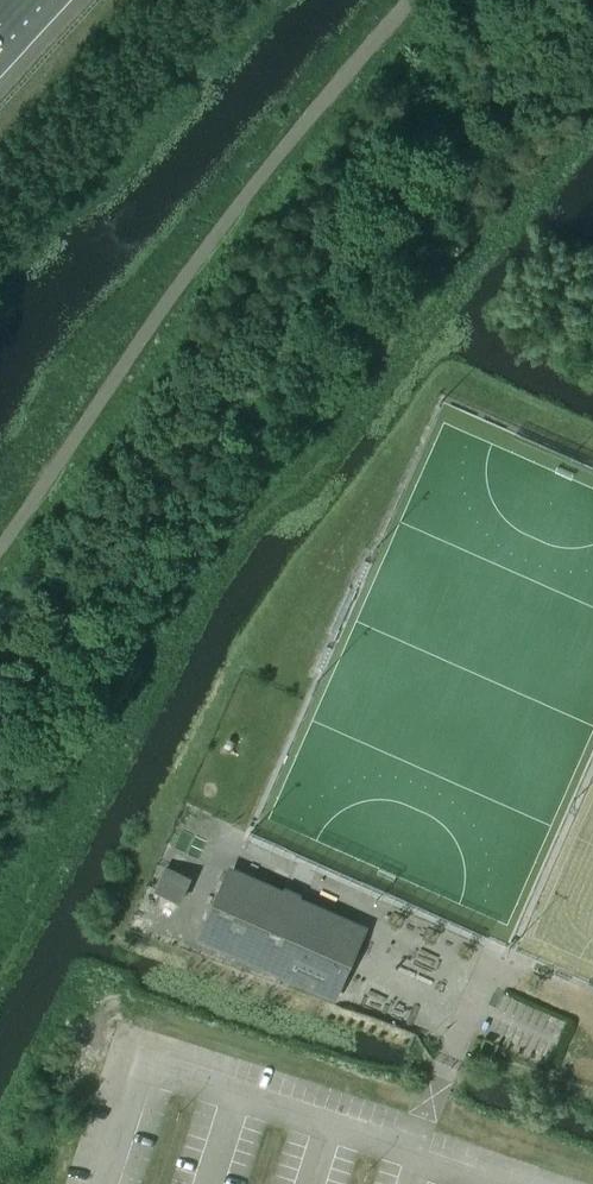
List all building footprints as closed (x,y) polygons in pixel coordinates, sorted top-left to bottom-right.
[(180,901),(189,880),(167,870),(158,891),(180,901)] [(333,995),(362,930),(232,872),(203,938),(333,995)]
